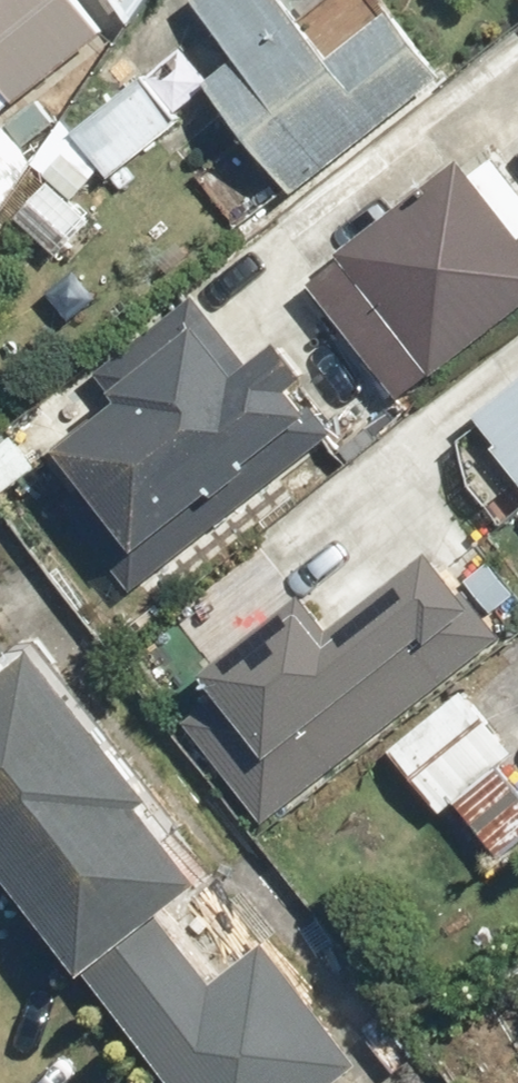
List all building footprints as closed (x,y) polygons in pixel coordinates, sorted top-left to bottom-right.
[(6,113),(107,42),(77,0),(0,0),(0,105),(6,113)] [(139,26),(157,0),(119,0),(139,26)] [(308,11),(214,80),(299,196),(449,85),(395,12),(339,53),(308,11)] [(183,123),(144,77),(81,131),(104,158),(112,166),(121,177),(183,123)] [(63,125),(40,98),(5,129),(28,156),(14,168),(55,215),(112,166),(104,158),(81,131),(71,119),(63,125)] [(408,395),(517,311),(517,172),(509,160),(482,181),(467,160),(325,269),(351,302),(342,309),(408,395)] [(123,398),(65,445),(150,550),(285,440),(307,467),(343,438),(302,388),(323,371),(295,336),(254,370),(196,299),(103,374),(123,398)] [(517,478),(517,384),(472,420),(517,478)] [(214,671),(283,757),(432,638),(439,647),(489,607),(442,549),(343,628),(314,591),(214,671)] [(0,682),(0,854),(96,975),(224,874),(45,647),(0,682)] [(395,748),(445,812),(461,799),(509,859),(517,852),(517,782),(504,764),(517,753),(517,750),(470,689),(395,748)] [(115,997),(183,1082),(343,1082),(366,1065),(270,943),(221,981),(188,940),(115,997)]
